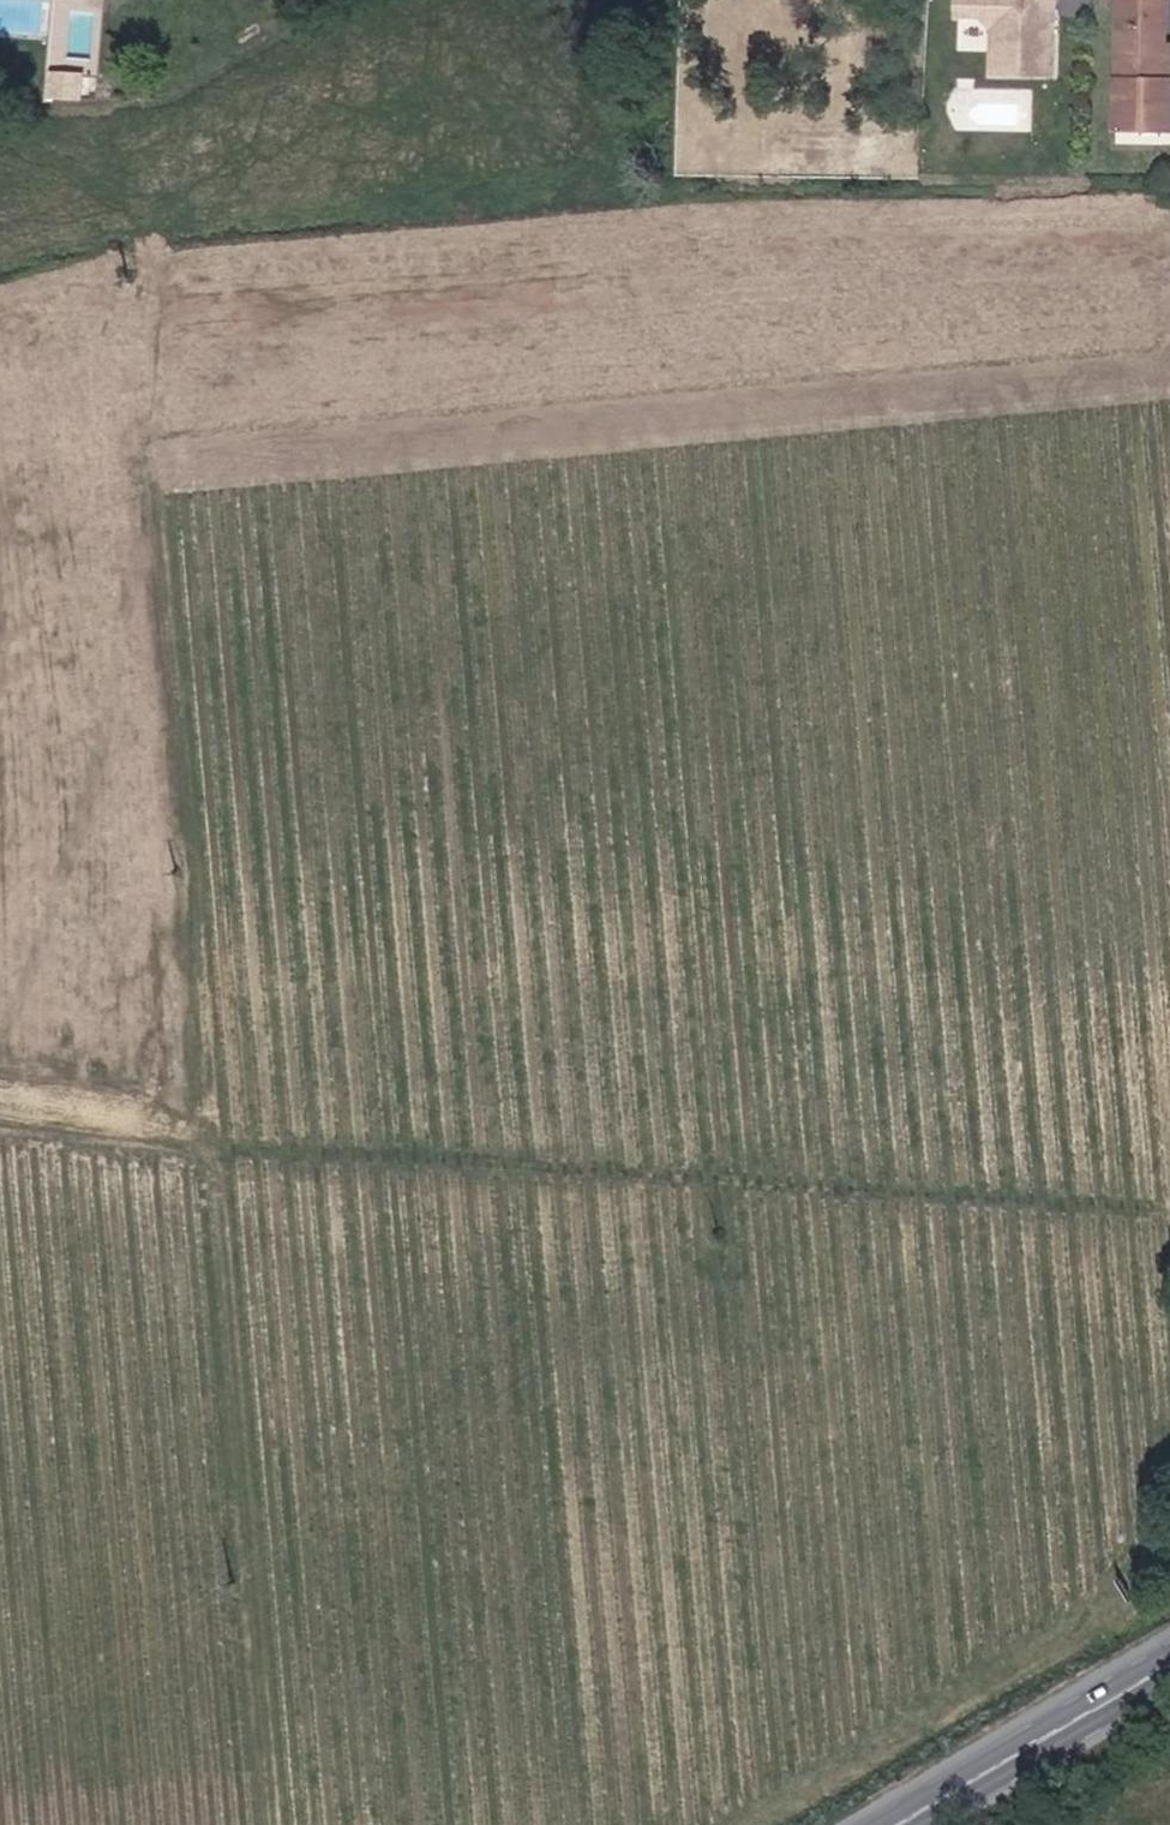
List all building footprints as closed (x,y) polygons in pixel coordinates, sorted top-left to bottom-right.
[(1058,0),(960,0),(960,6),(984,7),(996,18),(995,64),(1056,65),(1058,0)] [(1122,121),(1169,121),(1169,0),(1122,0),(1122,121)]
